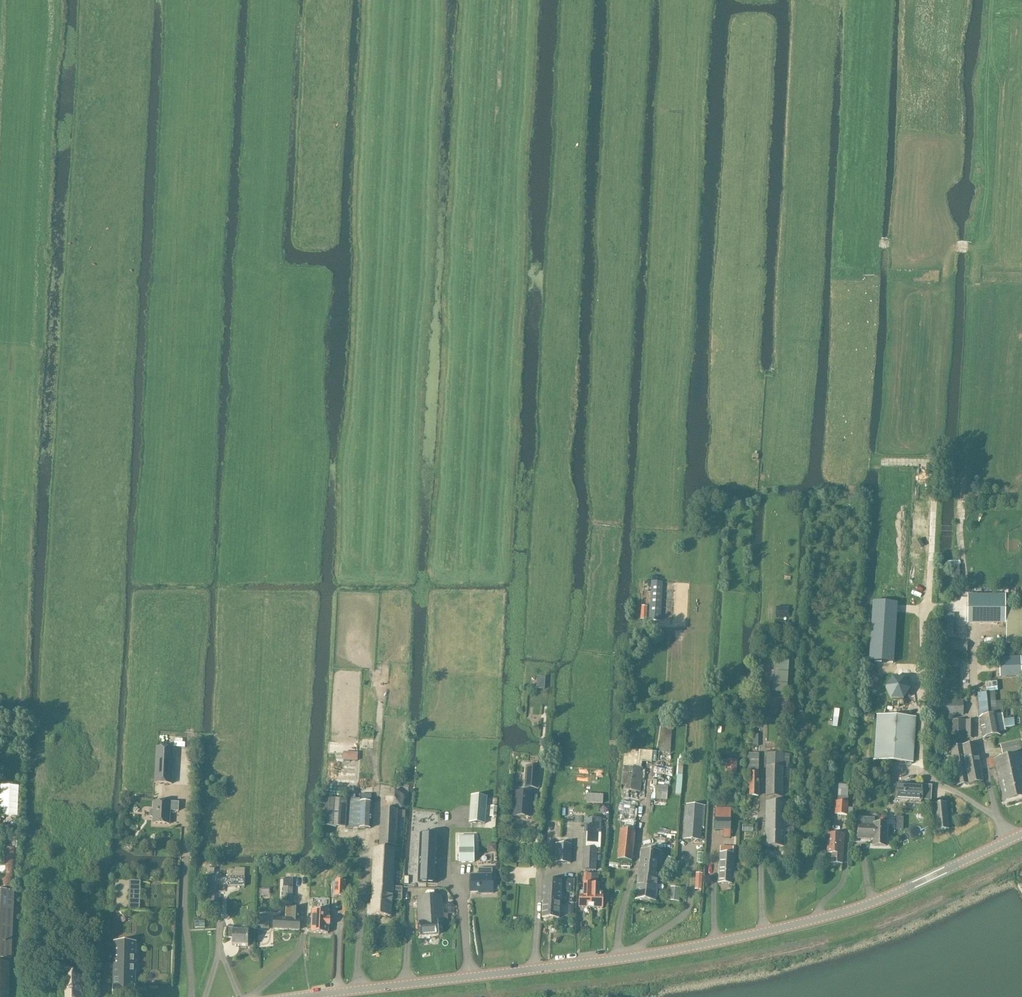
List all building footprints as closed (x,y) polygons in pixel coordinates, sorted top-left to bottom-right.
[(660,621),(663,582),(651,581),(649,620),(660,621)] [(968,596),(967,623),(977,623),(1006,623),(1006,596),(971,596),(968,596)] [(895,643),(897,603),(873,602),(871,642),(895,643)] [(967,651),(967,643),(950,643),(950,651),(967,651)] [(787,693),(789,661),(774,660),(772,692),(787,693)] [(1009,672),(1021,669),(1019,660),(1007,663),(1009,672)] [(898,708),(899,700),(903,701),(911,690),(905,679),(892,677),(885,688),(890,700),(892,700),(892,707),(898,708)] [(999,732),(1005,731),(1002,714),(1003,714),(1002,701),(995,702),(994,692),(978,694),(980,718),(979,718),(983,739),(1000,736),(999,732)] [(957,701),(942,701),(943,716),(957,716),(957,701)] [(913,763),(916,718),(877,715),(874,760),(913,763)] [(965,735),(965,720),(951,720),(951,735),(959,735),(959,739),(965,739),(965,735)] [(661,725),(660,753),(670,753),(672,726),(661,725)] [(1002,754),(1016,751),(1014,743),(1000,746),(1002,754)] [(958,786),(983,782),(976,744),(951,748),(958,786)] [(157,748),(155,783),(172,784),(173,749),(157,748)] [(642,769),(641,768),(642,762),(652,763),(653,752),(625,750),(621,790),(640,792),(642,769)] [(758,796),(759,754),(749,754),(749,774),(750,774),(749,796),(758,796)] [(766,796),(782,797),(783,768),(789,768),(789,754),(784,754),(767,754),(766,796)] [(1021,799),(1021,769),(1019,756),(996,762),(995,760),(993,760),(987,762),(988,769),(989,770),(991,771),(990,771),(991,771),(993,771),(995,770),(1003,803),(1021,799)] [(725,771),(725,774),(736,775),(737,764),(737,761),(732,760),(731,771),(725,771)] [(521,788),(521,793),(515,793),(513,816),(530,817),(531,794),(532,789),(538,789),(540,767),(526,766),(524,788),(521,788)] [(655,785),(654,799),(658,799),(663,799),(666,800),(667,786),(664,785),(659,785),(655,785)] [(836,802),(835,815),(847,815),(848,808),(848,803),(848,785),(838,785),(837,802),(836,802)] [(921,802),(922,786),(896,785),(895,801),(921,802)] [(923,786),(922,800),(931,801),(932,786),(929,786),(924,785),(923,786)] [(402,809),(405,797),(395,790),(385,797),(390,810),(402,809)] [(361,794),(361,799),(348,799),(348,802),(347,828),(359,828),(370,829),(372,795),(361,794)] [(602,804),(603,795),(587,794),(586,803),(602,804)] [(485,824),(487,797),(471,796),(469,823),(485,824)] [(346,828),(347,800),(323,799),(321,826),(346,828)] [(179,811),(179,803),(170,802),(170,803),(154,802),(154,810),(152,810),(150,812),(150,816),(152,817),(154,817),(153,823),(169,824),(170,811),(179,811)] [(793,833),(794,824),(785,824),(785,811),(787,811),(787,808),(785,808),(785,804),(766,803),(765,847),(773,847),(773,848),(773,847),(776,847),(776,848),(777,847),(784,847),(784,833),(793,833)] [(936,831),(949,829),(946,805),(944,805),(944,803),(942,803),(942,805),(934,806),(936,831)] [(699,839),(702,806),(685,805),(683,838),(699,839)] [(721,830),(721,831),(723,831),(723,838),(730,838),(730,831),(731,809),(715,808),(714,830),(721,830)] [(382,810),(380,846),(396,847),(396,838),(397,818),(405,818),(405,811),(397,811),(382,810)] [(600,813),(599,822),(608,823),(609,823),(610,813),(609,813),(600,813)] [(618,815),(618,820),(621,821),(621,826),(617,860),(631,862),(636,822),(636,817),(629,816),(618,815)] [(886,848),(886,825),(873,825),(873,827),(858,826),(858,840),(873,841),(873,847),(886,848)] [(588,844),(597,845),(597,834),(588,834),(588,844)] [(832,853),(831,863),(841,863),(843,835),(827,834),(827,843),(828,843),(827,853),(832,853)] [(421,835),(419,883),(437,884),(439,835),(421,835)] [(459,836),(459,850),(459,863),(474,862),(474,850),(474,836),(459,836)] [(14,889),(18,839),(4,838),(0,887),(0,888),(14,889)] [(556,862),(571,863),(572,845),(557,844),(556,862)] [(733,848),(725,847),(720,847),(720,850),(719,884),(731,884),(733,848)] [(582,870),(595,870),(597,849),(583,848),(582,870)] [(401,900),(402,888),(393,888),(394,849),(374,849),(371,906),(368,905),(367,915),(371,915),(371,916),(391,916),(392,900),(401,900)] [(656,902),(661,854),(641,852),(636,900),(656,902)] [(319,857),(319,866),(326,867),(326,864),(330,864),(330,858),(326,857),(319,857)] [(471,876),(471,892),(484,892),(484,894),(493,893),(492,869),(478,869),(478,876),(471,876)] [(584,874),(583,884),(591,885),(591,880),(591,879),(592,874),(591,874),(585,874),(584,874)] [(214,911),(215,877),(205,877),(204,911),(214,911)] [(245,878),(228,878),(228,886),(245,887),(245,878)] [(278,879),(277,887),(283,887),(283,898),(283,901),(292,901),(293,880),(278,879)] [(566,879),(566,890),(574,890),(574,879),(566,879)] [(335,881),(334,897),(345,897),(346,882),(335,881)] [(544,882),(543,897),(552,898),(551,902),(560,902),(561,882),(544,882)] [(579,908),(591,908),(591,894),(591,890),(591,885),(583,884),(583,890),(584,890),(584,893),(579,893),(579,908)] [(591,894),(591,908),(603,909),(603,894),(597,894),(597,890),(599,891),(599,885),(591,885),(591,890),(591,894)] [(12,945),(15,892),(0,891),(0,958),(11,959),(12,945)] [(438,923),(443,922),(441,896),(418,897),(420,936),(439,935),(438,923)] [(559,918),(560,902),(551,902),(552,898),(543,897),(542,918),(559,918)] [(286,910),(286,919),(283,919),(274,918),(273,929),(287,930),(299,930),(300,908),(293,908),(293,906),(286,905),(286,908),(286,910)] [(312,911),(311,933),(328,933),(328,925),(330,925),(331,920),(329,919),(329,912),(312,911)] [(257,915),(256,929),(263,930),(269,930),(269,916),(263,915),(257,915)] [(248,946),(249,933),(233,932),(233,929),(227,929),(226,939),(232,939),(232,946),(248,946)] [(135,974),(136,943),(115,943),(114,996),(134,996),(135,974)] [(10,964),(0,963),(0,996),(8,996),(10,964)] [(65,969),(66,996),(89,996),(88,968),(65,969)] [(40,988),(49,987),(49,974),(40,974),(40,988)]
